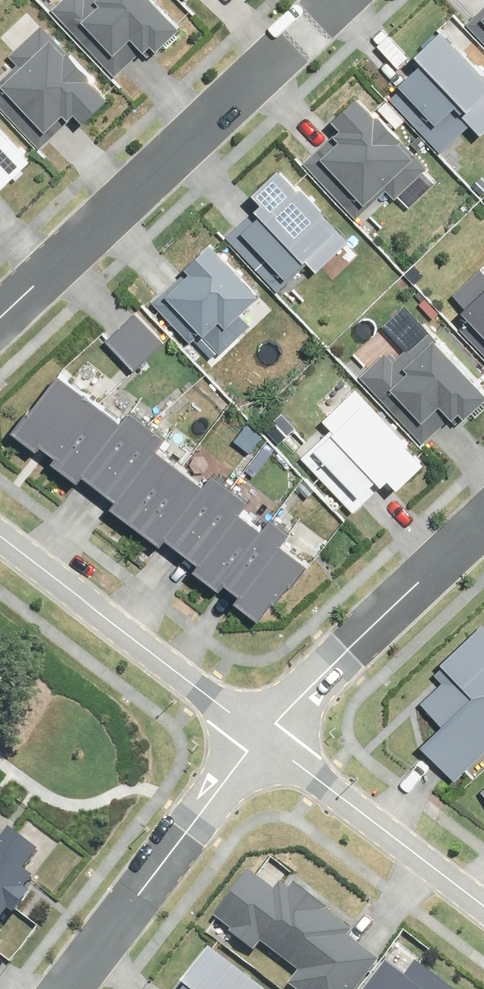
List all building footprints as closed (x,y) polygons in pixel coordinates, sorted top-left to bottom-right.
[(113,68),(149,37),(157,46),(183,23),(162,0),(59,0),(55,4),(113,68)] [(468,24),(483,41),(483,9),(468,24)] [(0,76),(0,93),(44,140),(78,108),(88,119),(113,96),(74,53),(77,50),(43,13),(13,40),(25,53),(0,76)] [(389,94),(443,151),(469,127),(479,137),(483,132),(483,77),(441,31),(414,55),(422,63),(389,94)] [(332,140),(307,162),(355,216),(387,187),(405,208),(429,188),(417,175),(423,170),(360,100),(354,105),(325,131),(332,140)] [(7,192),(33,164),(24,156),(35,145),(0,112),(0,186),(7,192)] [(224,239),(274,294),(309,261),(317,269),(345,242),(317,212),(312,216),(270,171),(233,205),(246,219),(224,239)] [(214,248),(154,302),(189,341),(199,332),(220,355),(249,329),(242,322),(259,307),(239,285),(244,281),(214,248)] [(470,309),(483,325),(483,260),(461,280),(455,286),(473,306),(470,309)] [(360,371),(423,440),(461,405),(468,412),(483,398),(483,388),(406,302),(382,324),(402,346),(389,358),(382,351),(360,371)] [(135,313),(105,339),(132,371),(163,346),(135,313)] [(22,422),(63,452),(101,402),(60,371),(22,422)] [(336,425),(307,453),(357,505),(391,472),(400,482),(428,456),(357,381),(325,413),(336,425)] [(63,452),(104,482),(150,421),(129,405),(121,416),(101,402),(63,452)] [(140,519),(145,512),(183,462),(160,445),(168,434),(150,421),(104,482),(117,492),(113,498),(140,519)] [(170,531),(186,543),(230,483),(213,470),(206,479),(183,462),(145,512),(140,519),(166,537),(170,531)] [(222,579),(227,573),(264,522),(242,505),(248,496),(230,483),(186,543),(203,555),(199,561),(222,579)] [(238,593),(262,611),(276,591),(279,593),(308,554),(286,538),(293,528),(272,513),(264,522),(227,573),(244,585),(238,593)] [(454,771),(483,743),(483,617),(481,615),(433,660),(446,674),(426,693),(449,717),(425,740),(454,771)] [(9,906),(15,910),(33,886),(28,882),(35,873),(26,866),(40,848),(9,825),(4,832),(0,837),(0,919),(9,906)] [(222,908),(236,918),(228,929),(257,951),(267,938),(297,960),(285,976),(303,988),(350,988),(380,948),(353,928),(356,924),(297,880),(288,893),(253,867),(222,908)] [(168,988),(257,988),(264,980),(203,933),(171,974),(176,978),(168,988)] [(361,988),(455,988),(416,958),(404,973),(385,958),(361,988)]
